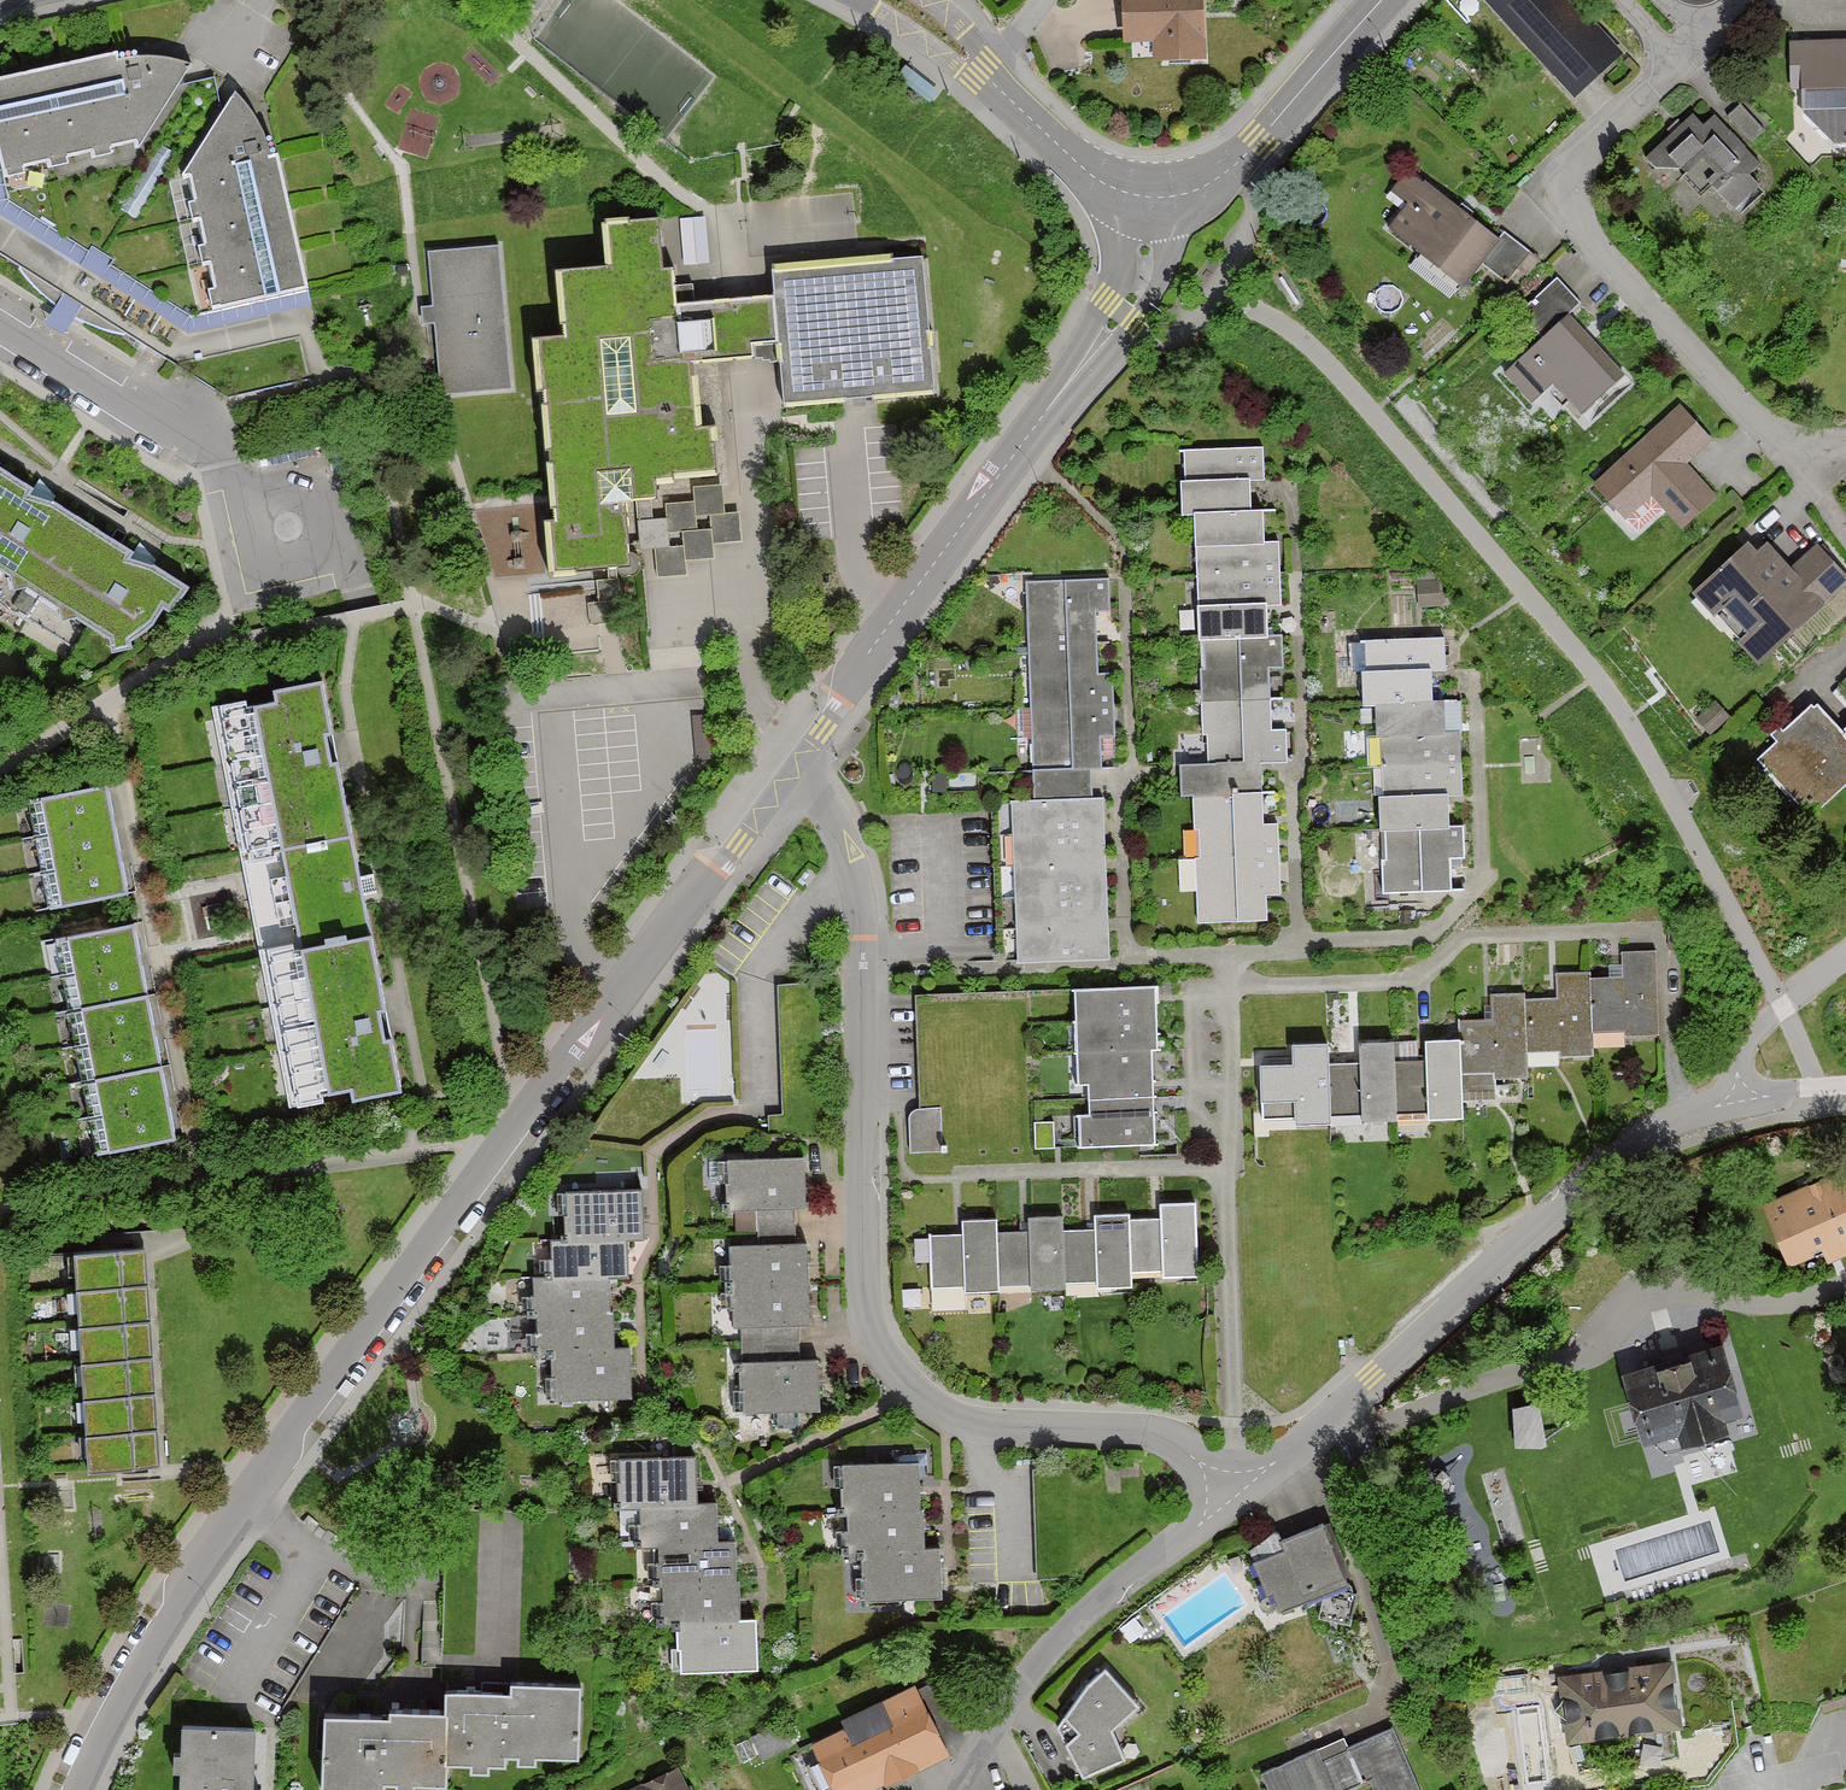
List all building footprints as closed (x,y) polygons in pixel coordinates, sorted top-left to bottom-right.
[(1127,60),(1201,60),(1201,0),(1127,0),(1127,60)] [(1572,96),(1615,55),(1564,0),(1482,0),(1572,96)] [(1790,36),(1788,71),(1804,72),(1802,127),(1845,129),(1845,39),(1790,36)] [(0,88),(0,107),(19,188),(181,158),(224,75),(137,61),(0,88)] [(287,145),(224,75),(181,158),(223,305),(323,293),(287,145)] [(1695,118),(1647,155),(1672,187),(1659,197),(1676,219),(1686,211),(1697,224),(1710,213),(1718,224),(1758,193),(1747,179),(1760,169),(1718,116),(1703,128),(1695,118)] [(181,158),(19,188),(28,210),(195,314),(223,305),(181,158)] [(1496,246),(1410,178),(1393,198),(1406,208),(1385,235),(1465,298),(1484,274),(1504,290),(1531,256),(1504,235),(1496,246)] [(509,221),(444,229),(462,377),(527,369),(509,221)] [(694,369),(691,309),(675,310),(673,276),(661,276),(658,224),(605,227),(608,275),(554,278),(558,341),(531,342),(534,399),(544,399),(551,525),(539,526),(542,580),(633,575),(630,534),(643,534),(644,556),(659,555),(661,581),(690,580),(689,560),(714,559),(714,544),(740,542),(739,517),(721,518),(716,429),(698,430),(694,369)] [(937,403),(929,264),(775,272),(777,304),(732,307),(691,309),(694,369),(739,367),(751,366),(750,344),(774,343),(778,412),(937,403)] [(1619,373),(1564,322),(1514,376),(1544,404),(1563,384),(1587,407),(1619,373)] [(1715,441),(1686,407),(1592,488),(1626,527),(1656,500),(1685,533),(1720,503),(1688,465),(1715,441)] [(1264,449),(1187,451),(1188,483),(1179,483),(1180,520),(1195,520),(1196,551),(1269,549),(1268,517),(1250,517),(1249,484),(1265,484),(1264,449)] [(0,471),(0,490),(9,476),(0,471)] [(9,476),(0,490),(0,575),(49,606),(96,533),(9,476)] [(184,589),(96,533),(49,606),(136,663),(184,589)] [(1837,564),(1821,547),(1792,573),(1769,548),(1758,558),(1749,548),(1695,597),(1716,620),(1726,611),(1749,636),(1738,647),(1758,669),(1823,609),(1807,592),(1837,564)] [(1281,549),(1269,549),(1196,551),(1198,612),(1270,610),(1283,609),(1281,549)] [(1454,581),(1427,582),(1427,601),(1455,600),(1454,581)] [(1034,642),(1098,641),(1097,609),(1111,608),(1111,585),(1032,587),(1034,642)] [(1270,610),(1198,612),(1199,645),(1203,644),(1271,642),(1270,610)] [(1035,712),(1116,710),(1116,679),(1099,679),(1098,641),(1034,642),(1035,712)] [(1287,677),(1287,643),(1271,642),(1203,644),(1205,707),(1272,706),(1271,677),(1287,677)] [(1380,713),(1435,712),(1435,670),(1446,670),(1446,642),(1352,643),(1352,679),(1370,679),(1370,713),(1380,713)] [(230,717),(256,857),(362,837),(333,688),(283,697),(285,707),(230,717)] [(1272,706),(1205,707),(1206,769),(1244,768),(1289,767),(1289,734),(1272,734),(1272,706)] [(1035,712),(1037,775),(1099,773),(1098,738),(1117,738),(1116,710),(1035,712)] [(1817,710),(1759,765),(1810,819),(1845,785),(1845,740),(1844,738),(1817,710)] [(1381,770),(1465,768),(1465,735),(1445,736),(1445,712),(1435,712),(1380,713),(1381,770)] [(1206,769),(1185,770),(1185,806),(1199,805),(1236,805),(1235,796),(1244,796),(1244,768),(1206,769)] [(1383,831),(1450,829),(1449,795),(1466,795),(1465,768),(1381,770),(1383,831)] [(1099,773),(1037,775),(1037,808),(1100,805),(1099,773)] [(32,807),(39,842),(124,826),(118,791),(32,807)] [(1280,861),(1280,829),(1265,829),(1265,796),(1244,796),(1235,796),(1236,805),(1199,805),(1199,861),(1280,861)] [(1037,808),(1011,810),(1015,889),(1104,885),(1100,805),(1037,808)] [(46,877),(131,861),(124,826),(39,842),(46,877)] [(1383,831),(1384,896),(1451,894),(1450,858),(1468,858),(1467,829),(1450,829),(1383,831)] [(256,857),(275,956),(380,936),(362,837),(256,857)] [(52,912),(138,896),(131,861),(46,877),(52,912)] [(1280,897),(1280,861),(1199,861),(1199,912),(1239,912),(1239,924),(1264,924),(1264,897),(1280,897)] [(1104,885),(1015,889),(1019,969),(1108,964),(1104,885)] [(61,945),(67,980),(153,964),(146,929),(61,945)] [(409,1088),(380,936),(275,956),(304,1107),(409,1088)] [(1623,986),(1594,987),(1595,1034),(1627,1033),(1628,1044),(1660,1044),(1659,958),(1623,958),(1623,986)] [(74,1016),(159,1000),(153,964),(67,980),(74,1016)] [(1559,1002),(1525,1002),(1526,1050),(1558,1050),(1558,1060),(1595,1060),(1595,1034),(1594,987),(1594,979),(1558,979),(1559,1002)] [(1157,993),(1077,996),(1077,1028),(1157,1026),(1157,993)] [(81,1051),(166,1035),(159,1000),(74,1016),(81,1051)] [(1489,1026),(1461,1026),(1461,1046),(1461,1073),(1493,1072),(1493,1087),(1526,1087),(1526,1050),(1525,1002),(1489,1002),(1489,1026)] [(1157,1026),(1077,1028),(1078,1061),(1153,1059),(1158,1059),(1157,1026)] [(81,1051),(87,1086),(172,1070),(166,1035),(81,1051)] [(1426,1066),(1395,1066),(1396,1112),(1431,1112),(1431,1125),(1462,1125),(1461,1073),(1461,1046),(1426,1046),(1426,1066)] [(1363,1071),(1333,1072),(1333,1113),(1359,1113),(1360,1127),(1396,1126),(1396,1112),(1395,1066),(1395,1049),(1363,1049),(1363,1071)] [(1298,1073),(1263,1073),(1264,1109),(1301,1109),(1301,1129),(1333,1128),(1333,1113),(1333,1072),(1333,1052),(1298,1053),(1298,1073)] [(1153,1059),(1078,1061),(1079,1089),(1092,1089),(1093,1105),(1154,1104),(1153,1059)] [(94,1121),(179,1105),(172,1070),(87,1086),(94,1121)] [(1154,1104),(1093,1105),(1093,1122),(1080,1122),(1080,1150),(1155,1148),(1154,1104)] [(101,1157),(186,1141),(179,1105),(94,1121),(101,1157)] [(808,1163),(729,1165),(730,1211),(759,1211),(795,1210),(808,1210),(808,1163)] [(1771,1211),(1802,1276),(1845,1255),(1845,1211),(1833,1182),(1771,1211)] [(567,1197),(568,1243),(628,1242),(646,1242),(645,1195),(567,1197)] [(1160,1222),(1129,1223),(1130,1273),(1162,1272),(1162,1285),(1199,1284),(1197,1206),(1159,1207),(1160,1222)] [(795,1210),(759,1211),(759,1251),(796,1250),(795,1210)] [(1093,1235),(1063,1236),(1065,1286),(1100,1285),(1101,1296),(1131,1296),(1130,1273),(1129,1223),(1129,1218),(1093,1219),(1093,1235)] [(1031,1236),(1000,1237),(1001,1289),(1033,1288),(1033,1300),(1065,1299),(1065,1286),(1063,1236),(1063,1221),(1030,1222),(1031,1236)] [(965,1240),(934,1241),(935,1290),(968,1289),(969,1306),(1001,1305),(1001,1289),(1000,1237),(999,1225),(965,1226),(965,1240)] [(535,1259),(552,1259),(552,1230),(535,1230),(535,1259)] [(558,1244),(559,1289),(615,1288),(629,1288),(628,1242),(568,1243),(558,1244)] [(796,1250),(759,1251),(731,1251),(732,1293),(808,1291),(807,1250),(796,1250)] [(157,1259),(81,1263),(83,1298),(159,1293),(157,1259)] [(540,1325),(616,1323),(615,1288),(559,1289),(540,1290),(540,1325)] [(808,1291),(732,1293),(733,1334),(749,1333),(802,1332),(809,1332),(808,1291)] [(159,1293),(83,1298),(85,1332),(161,1328),(159,1293)] [(553,1359),(617,1357),(616,1323),(540,1325),(541,1359),(553,1359)] [(161,1328),(85,1332),(87,1367),(163,1362),(161,1328)] [(802,1332),(749,1333),(749,1367),(802,1366),(802,1332)] [(1718,1346),(1630,1379),(1622,1382),(1645,1445),(1655,1442),(1659,1453),(1681,1445),(1684,1453),(1728,1437),(1724,1426),(1738,1421),(1730,1398),(1736,1395),(1718,1346)] [(554,1404),(632,1402),(631,1357),(617,1357),(553,1359),(554,1404)] [(163,1362),(87,1367),(89,1401),(165,1397),(163,1362)] [(802,1366),(749,1367),(738,1367),(739,1416),(777,1415),(820,1414),(819,1366),(802,1366)] [(1517,1436),(1546,1434),(1545,1392),(1516,1393),(1517,1436)] [(165,1397),(89,1401),(91,1436),(167,1431),(165,1397)] [(167,1431),(91,1436),(94,1470),(169,1466),(167,1431)] [(622,1509),(641,1509),(696,1508),(695,1463),(621,1465),(622,1509)] [(850,1520),(921,1518),(920,1468),(839,1471),(841,1521),(850,1520)] [(662,1549),(721,1548),(720,1507),(696,1508),(641,1509),(642,1550),(662,1549)] [(867,1556),(927,1555),(926,1518),(921,1518),(850,1520),(851,1557),(867,1556)] [(1287,1555),(1257,1567),(1277,1621),(1349,1593),(1325,1530),(1283,1546),(1287,1555)] [(663,1587),(734,1586),(733,1547),(721,1548),(662,1549),(663,1587)] [(869,1604),(943,1602),(942,1554),(927,1555),(867,1556),(869,1604)] [(678,1629),(742,1627),(741,1585),(734,1586),(663,1587),(664,1629),(678,1629)] [(742,1627),(678,1629),(679,1673),(755,1671),(754,1627),(742,1627)] [(1678,1665),(1560,1673),(1564,1743),(1682,1735),(1678,1665)] [(1139,1707),(1104,1669),(1088,1683),(1058,1728),(1083,1779),(1124,1762),(1112,1732),(1139,1707)] [(447,1696),(447,1714),(445,1771),(518,1773),(518,1754),(583,1756),(585,1687),(514,1685),(514,1698),(447,1696)] [(810,1749),(831,1789),(889,1789),(948,1760),(915,1695),(810,1749)] [(323,1727),(321,1789),(408,1789),(409,1778),(445,1779),(445,1771),(447,1714),(388,1712),(387,1729),(323,1727)] [(254,1737),(180,1734),(178,1789),(252,1789),(254,1737)] [(1273,1776),(1279,1789),(1420,1789),(1396,1735),(1352,1754),(1348,1743),(1273,1776)] [(636,1789),(689,1789),(679,1769),(636,1789)]
